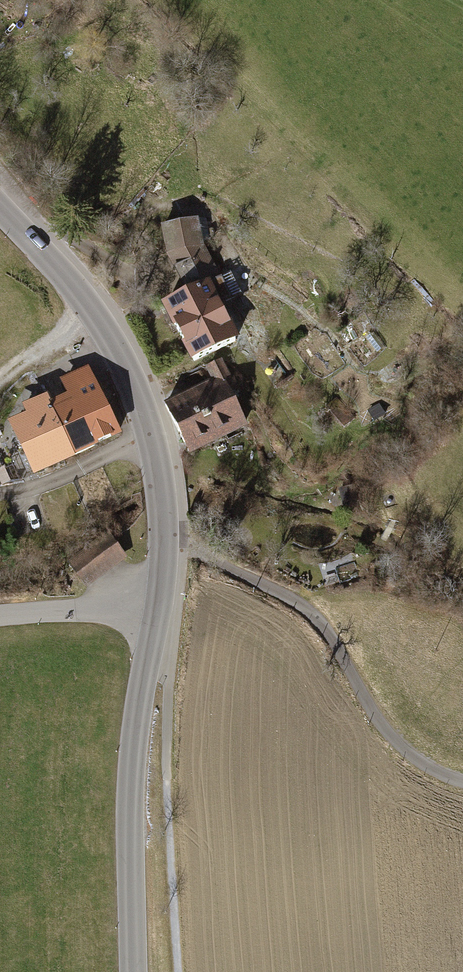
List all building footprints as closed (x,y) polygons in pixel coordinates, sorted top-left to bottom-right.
[(169,222),(174,284),(209,282),(205,219),(169,222)] [(194,362),(234,341),(205,286),(165,307),(194,362)] [(214,383),(206,387),(229,435),(243,427),(227,394),(234,390),(220,361),(207,368),(214,383)] [(72,396),(51,406),(74,454),(116,434),(86,371),(65,381),(72,396)] [(206,387),(188,396),(211,443),(229,435),(206,387)] [(74,454),(51,406),(46,396),(27,405),(31,415),(10,425),(33,474),(74,454)] [(188,396),(170,404),(193,452),(211,443),(188,396)] [(115,534),(70,560),(84,586),(129,560),(115,534)]
